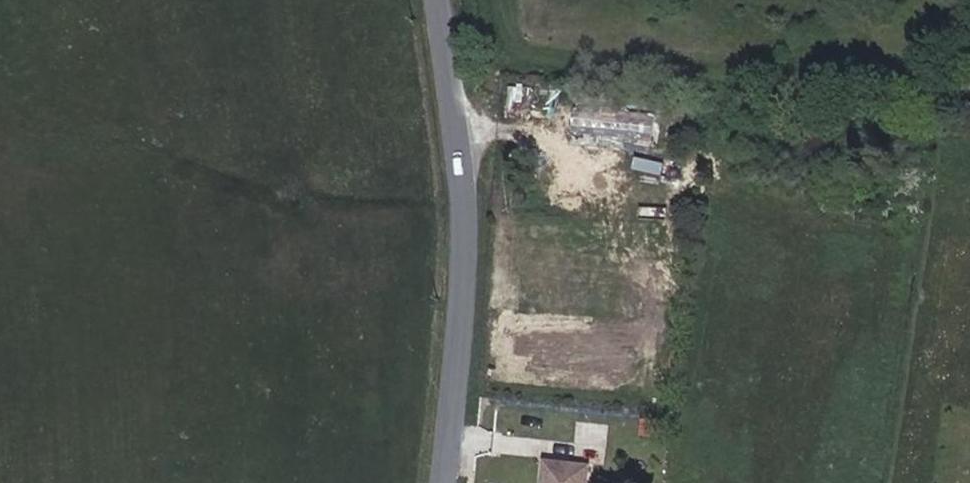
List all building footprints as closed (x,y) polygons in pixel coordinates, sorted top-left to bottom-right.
[(571,458),(530,454),(527,482),(568,482),(571,458)]
